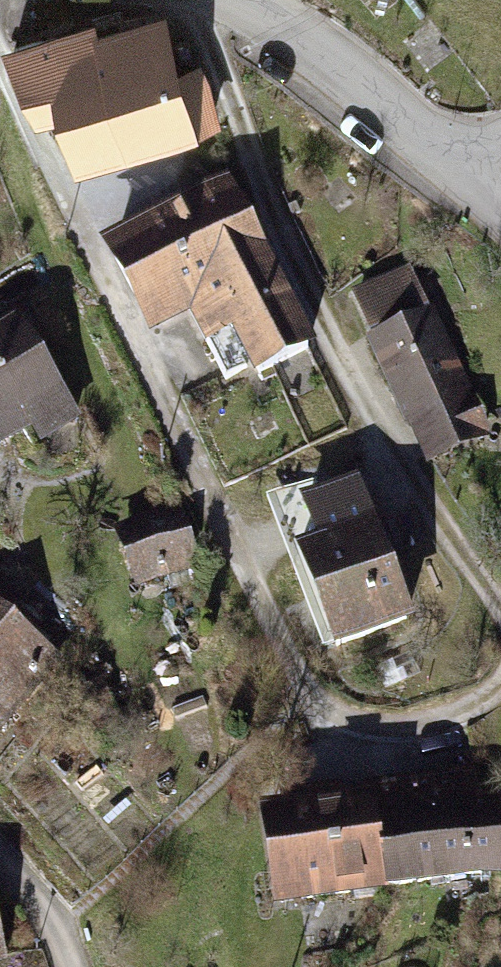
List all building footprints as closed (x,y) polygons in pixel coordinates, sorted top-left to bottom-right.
[(111,23),(37,49),(65,131),(87,124),(102,170),(217,130),(176,12),(115,34),(111,23)] [(452,49),(428,19),(404,39),(428,69),(452,49)] [(242,186),(116,250),(165,346),(204,326),(219,356),(250,341),(271,382),(327,354),(242,186)] [(424,272),(359,299),(431,472),(496,445),(424,272)] [(0,337),(0,428),(15,453),(86,412),(31,319),(0,337)] [(316,561),(353,650),(430,618),(374,483),(316,507),(335,553),(316,561)] [(186,507),(119,532),(142,592),(208,567),(186,507)] [(0,610),(0,737),(62,657),(0,610)] [(471,788),(263,825),(279,911),(486,874),(471,788)] [(0,898),(0,966),(14,966),(0,898)]
